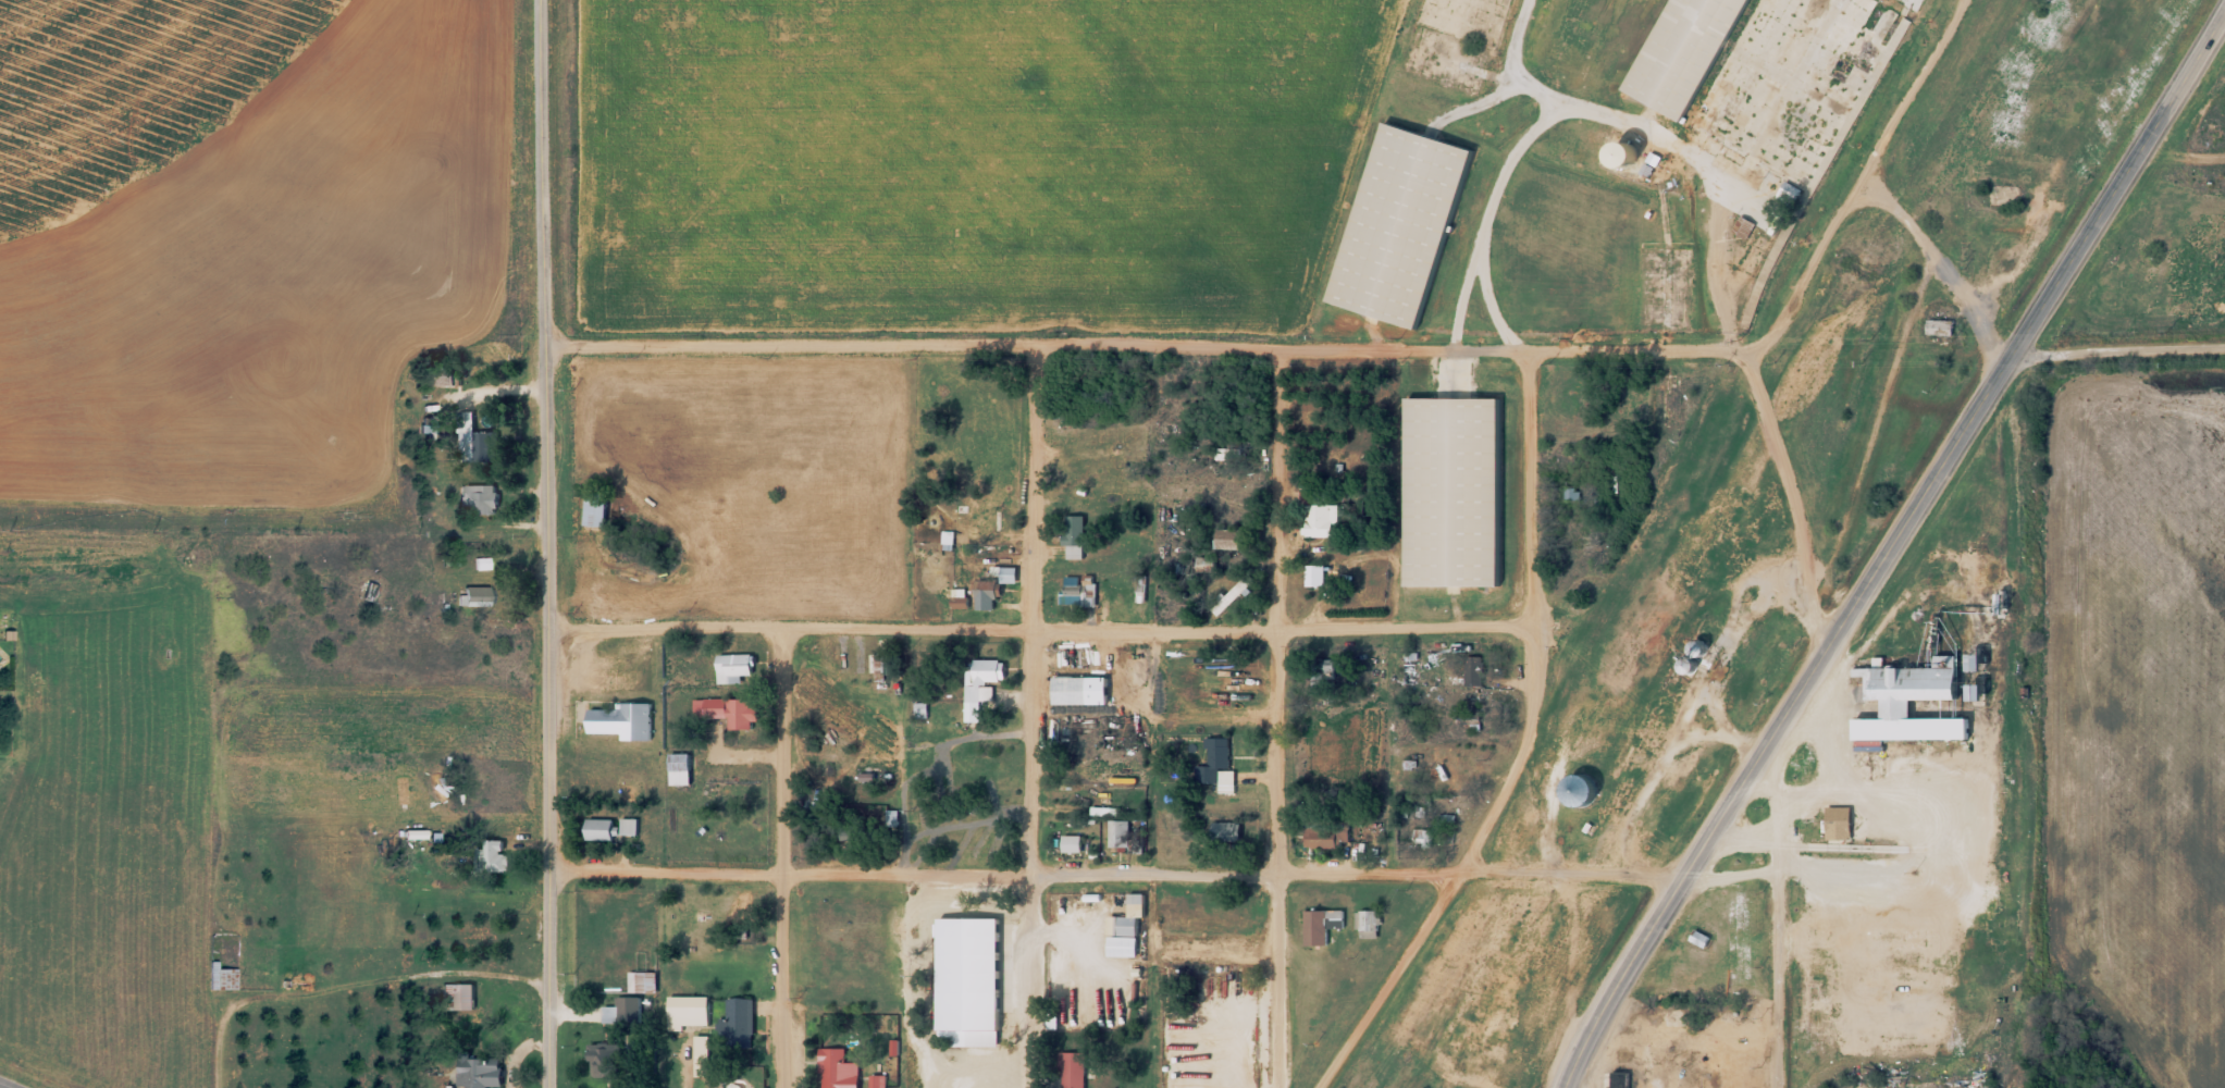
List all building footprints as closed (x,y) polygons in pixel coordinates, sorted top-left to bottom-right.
[(1624,93),(1687,123),(1684,129),(1824,195),(1911,12),(1886,0),(1669,0),(1624,93)] [(1474,147),(1378,121),(1328,303),(1424,330),(1474,147)] [(1651,158),(1638,140),(1623,151),(1636,169),(1651,158)] [(1954,319),(1925,319),(1925,334),(1954,334),(1954,319)] [(451,386),(453,372),(432,370),(431,384),(451,386)] [(1401,586),(1502,586),(1503,399),(1402,398),(1401,586)] [(439,434),(440,419),(421,418),(420,433),(439,434)] [(497,454),(497,432),(465,432),(465,445),(472,445),(472,454),(497,454)] [(497,484),(461,484),(461,514),(497,514),(497,484)] [(582,527),(605,527),(605,493),(582,493),(582,527)] [(1335,502),(1301,502),(1301,536),(1335,536),(1335,502)] [(1084,559),(1084,516),(1064,516),(1064,559),(1084,559)] [(1245,529),(1211,529),(1211,549),(1245,549),(1245,529)] [(1324,587),(1324,565),(1306,565),(1306,587),(1324,587)] [(1016,567),(1000,567),(1000,581),(973,581),(973,599),(1000,599),(1000,583),(1016,583),(1016,567)] [(1221,598),(1229,605),(1254,580),(1246,573),(1221,598)] [(1078,578),(1064,578),(1064,605),(1095,605),(1095,584),(1078,584),(1078,578)] [(380,584),(366,584),(366,602),(380,602),(380,584)] [(492,587),(465,587),(465,606),(492,606),(492,587)] [(1688,650),(1688,646),(1688,644),(1690,642),(1692,640),(1694,639),(1697,640),(1699,640),(1702,642),(1703,644),(1704,647),(1704,650),(1703,652),(1701,654),(1698,655),(1695,656),(1693,655),(1690,654),(1689,652),(1688,650)] [(1852,667),(1870,667),(1870,655),(1884,655),(1884,665),(1936,665),(1936,653),(1961,653),(1961,701),(1913,701),(1913,717),(1974,717),(1974,735),(1880,735),(1880,742),(1855,742),(1855,739),(1859,739),(1859,718),(1883,718),(1883,697),(1863,697),(1863,676),(1852,676),(1852,667)] [(740,683),(740,675),(754,675),(754,654),(715,654),(715,683),(740,683)] [(898,674),(898,654),(869,654),(869,674),(898,674)] [(1975,655),(1992,654),(1992,669),(1975,669),(1975,655)] [(1677,665),(1677,663),(1678,659),(1680,658),(1682,656),(1684,656),(1688,656),(1690,657),(1692,659),(1693,662),(1693,664),(1693,667),(1692,669),(1690,671),(1686,672),(1684,672),(1682,671),(1679,670),(1678,668),(1677,665)] [(1484,686),(1484,657),(1465,657),(1465,686),(1484,686)] [(963,659),(962,722),(978,722),(979,700),(991,701),(991,682),(1004,682),(1004,660),(963,659)] [(1050,705),(1089,705),(1089,676),(1050,676),(1050,705)] [(1975,685),(1991,685),(1991,698),(1975,700),(1975,685)] [(693,699),(693,717),(727,717),(727,728),(757,728),(757,705),(752,705),(752,691),(738,691),(738,699),(693,699)] [(618,739),(650,740),(651,704),(586,703),(585,733),(618,733),(618,739)] [(1482,712),(1456,713),(1457,724),(1482,723),(1482,712)] [(1229,770),(1229,737),(1206,737),(1206,765),(1195,765),(1195,782),(1215,782),(1214,793),(1233,793),(1233,770),(1229,770)] [(667,770),(690,770),(690,753),(667,753),(667,770)] [(1562,795),(1561,790),(1562,784),(1565,780),(1568,776),(1573,774),(1579,772),(1583,774),(1589,777),(1592,780),(1594,784),(1594,790),(1593,795),(1591,800),(1586,803),(1581,805),(1575,805),(1570,804),(1566,801),(1562,795)] [(1827,806),(1850,806),(1851,831),(1827,832),(1827,806)] [(614,840),(614,836),(637,836),(637,818),(584,818),(584,840),(614,840)] [(1129,820),(1108,820),(1108,851),(1129,851),(1129,820)] [(1240,839),(1240,821),(1211,821),(1211,839),(1240,839)] [(1337,848),(1337,839),(1347,839),(1347,827),(1311,827),(1311,848),(1337,848)] [(1429,847),(1429,828),(1410,828),(1410,847),(1429,847)] [(1081,852),(1081,834),(1060,834),(1060,852),(1081,852)] [(507,869),(503,837),(479,840),(483,872),(507,869)] [(1145,916),(1145,893),(1129,893),(1129,915),(1107,915),(1107,956),(1137,956),(1137,916),(1145,916)] [(1306,910),(1344,908),(1344,926),(1327,926),(1327,942),(1306,943),(1306,910)] [(1356,908),(1377,908),(1377,916),(1380,916),(1380,922),(1377,922),(1377,937),(1358,937),(1358,929),(1356,929),(1356,927),(1352,927),(1351,911),(1356,911),(1356,908)] [(1691,937),(1701,948),(1708,941),(1698,930),(1691,937)] [(210,988),(238,988),(238,967),(219,967),(219,961),(210,961),(210,988)] [(473,1009),(473,983),(454,983),(454,1009),(473,1009)] [(612,1022),(640,1022),(640,996),(612,996),(612,1022)] [(708,1026),(708,996),(666,996),(666,1026),(708,1026)] [(753,1038),(753,997),(722,997),(722,1038),(753,1038)] [(1059,1029),(1059,1009),(1047,1009),(1047,1029),(1059,1029)] [(708,1077),(708,1035),(693,1035),(693,1077),(708,1077)] [(620,1043),(591,1043),(591,1078),(620,1078),(620,1043)] [(819,1048),(819,1087),(859,1087),(859,1062),(843,1062),(843,1048),(819,1048)] [(1084,1052),(1063,1052),(1063,1087),(1084,1087),(1084,1052)] [(491,1087),(502,1087),(501,1057),(466,1057),(466,1087),(491,1087)] [(1630,1072),(1614,1072),(1614,1087),(1630,1087),(1630,1072)] [(883,1076),(870,1076),(871,1087),(879,1087),(883,1087),(883,1076)]
